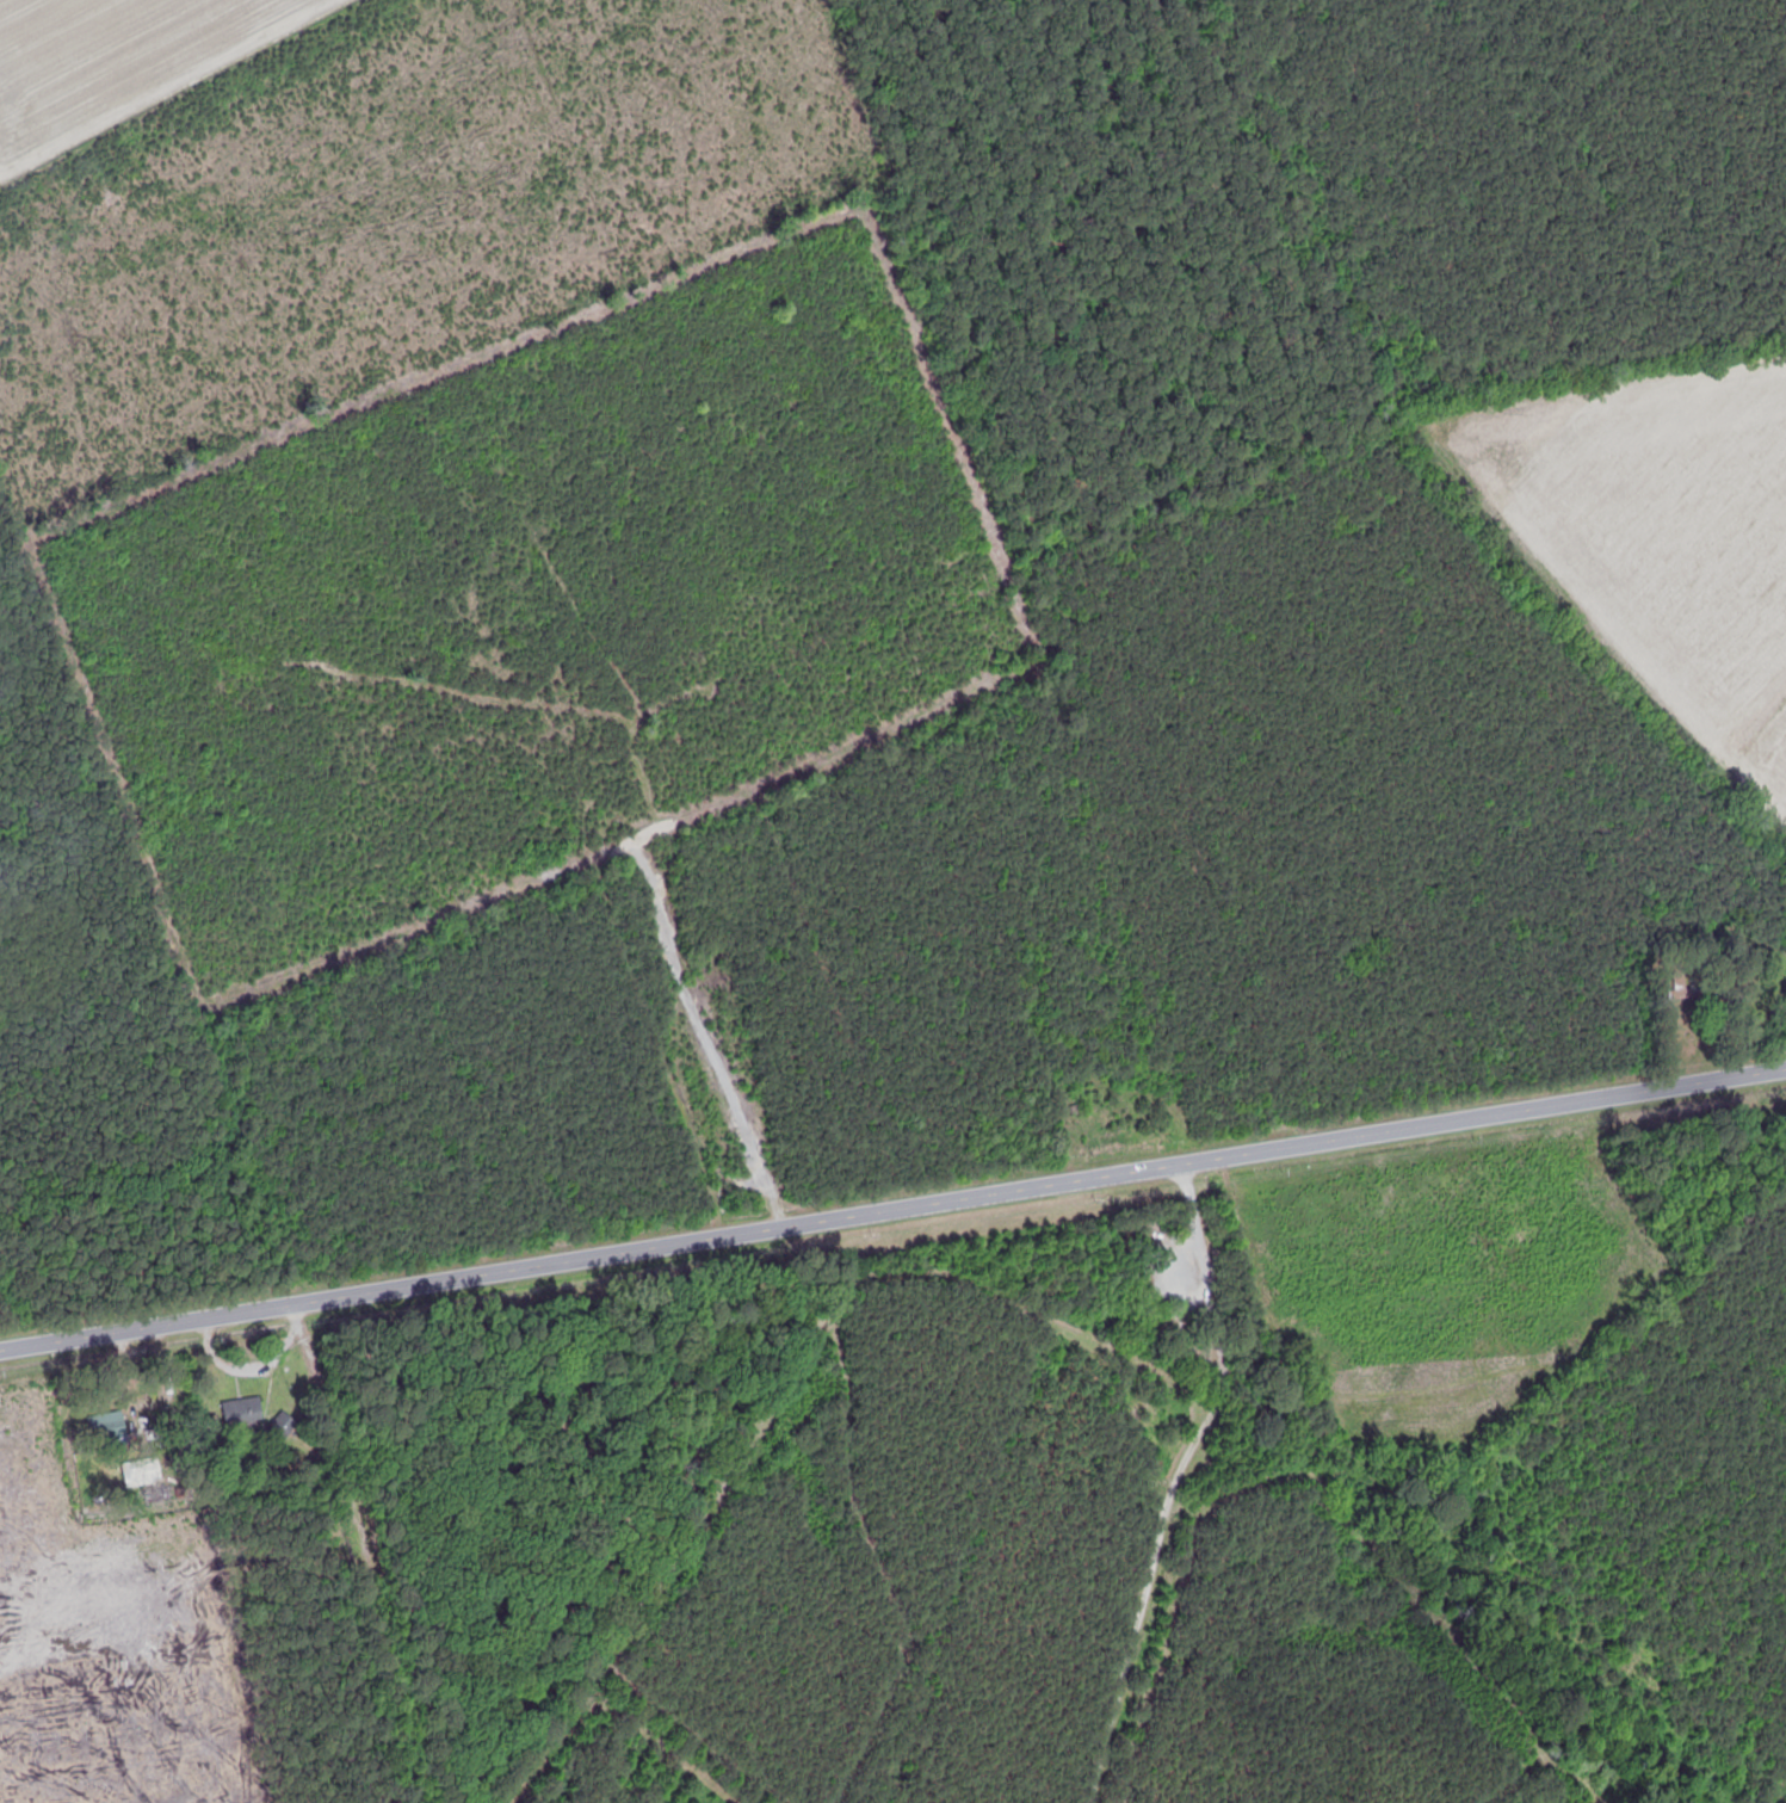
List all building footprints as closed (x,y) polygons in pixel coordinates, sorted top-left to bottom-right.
[(1667,999),(1698,999),(1698,989),(1684,989),(1684,974),(1667,974),(1667,999)] [(262,1424),(259,1396),(221,1401),(224,1429),(262,1424)] [(296,1422),(280,1410),(264,1434),(280,1445),(296,1422)] [(123,1438),(123,1413),(88,1413),(88,1438),(123,1438)]
